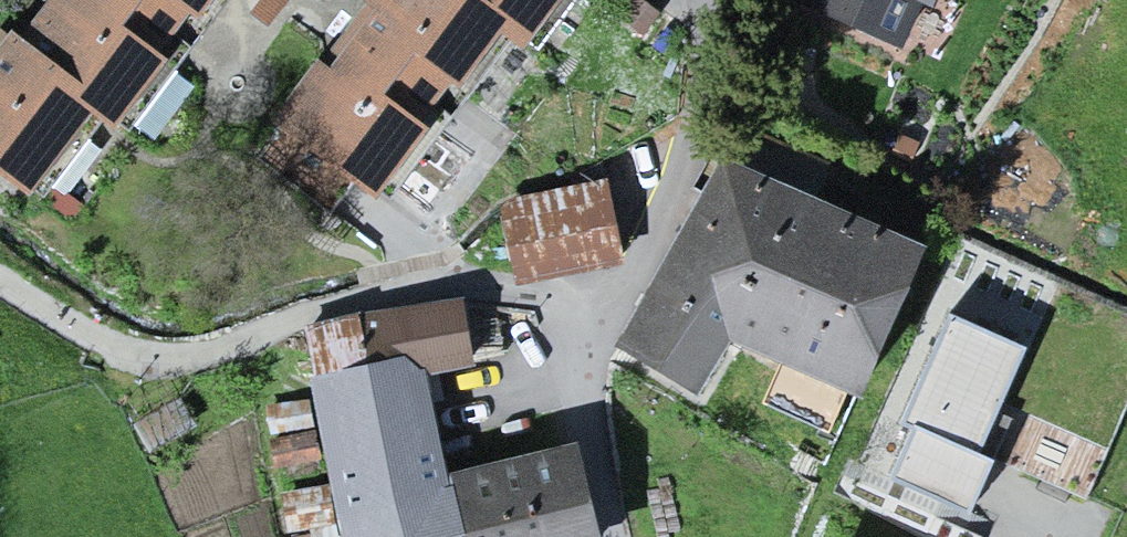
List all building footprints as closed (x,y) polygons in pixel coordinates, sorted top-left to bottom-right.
[(19,214),(81,129),(106,147),(163,70),(146,57),(175,16),(192,28),(212,0),(37,0),(41,4),(8,49),(0,43),(0,200),(19,214)] [(264,131),(369,208),(497,37),(524,57),(566,0),(361,0),(264,131)] [(911,42),(930,0),(817,0),(911,42)] [(477,173),(499,266),(615,240),(594,147),(477,173)] [(731,346),(860,404),(924,252),(721,164),(622,356),(693,401),(731,346)] [(1023,351),(952,320),(904,431),(916,436),(975,461),(1023,351)] [(351,536),(462,536),(449,482),(426,371),(321,393),(351,536)] [(973,529),(997,468),(975,461),(916,436),(891,497),(973,529)] [(573,452),(449,482),(462,536),(593,536),(573,452)]
